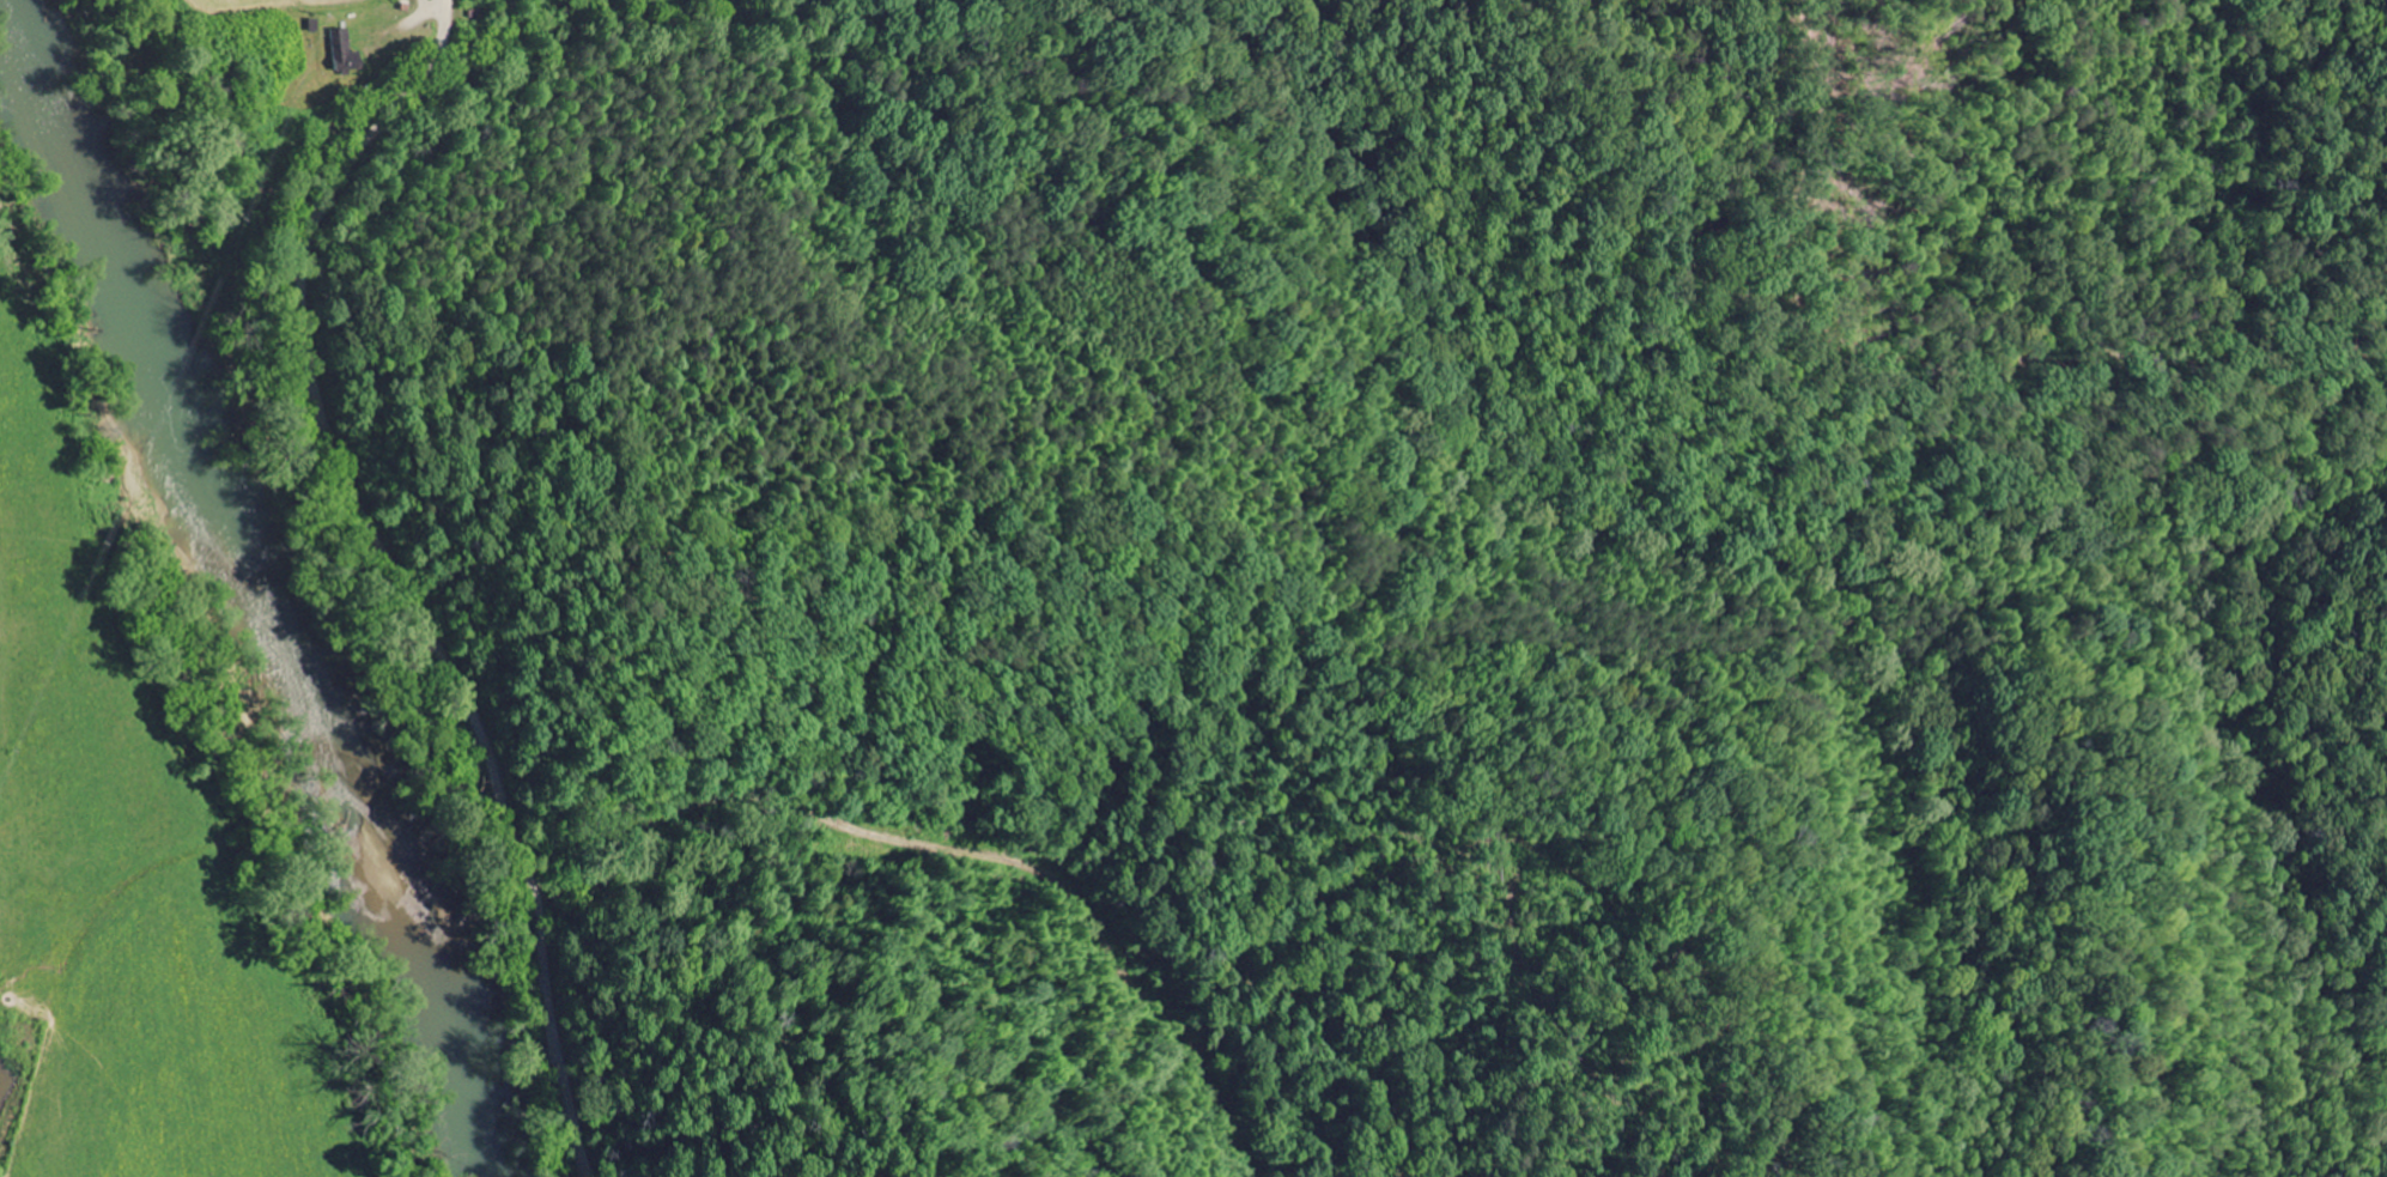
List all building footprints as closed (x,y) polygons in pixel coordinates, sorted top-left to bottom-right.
[(348,29),(327,28),(326,68),(358,69),(358,37),(354,37),(354,50),(348,49),(348,29)]
